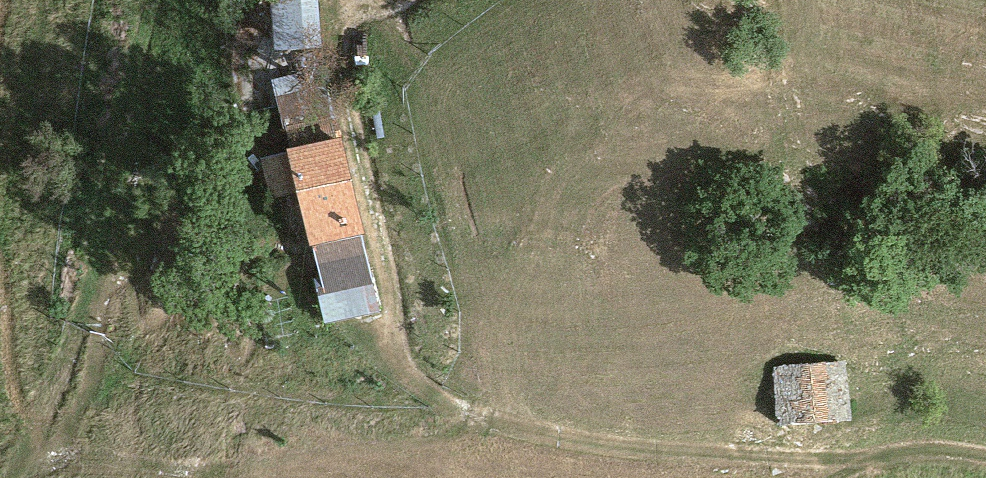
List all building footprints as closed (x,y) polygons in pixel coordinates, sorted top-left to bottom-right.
[(316,0),(273,0),(275,51),(320,46),(316,0)] [(325,69),(272,79),(285,149),(341,138),(325,69)] [(341,138),(285,149),(287,153),(297,193),(311,247),(361,234),(341,138)] [(297,193),(287,153),(262,159),(272,199),(297,193)] [(381,310),(361,234),(311,247),(319,279),(314,280),(325,324),(381,310)] [(846,363),(769,368),(773,422),(850,417),(846,363)]
